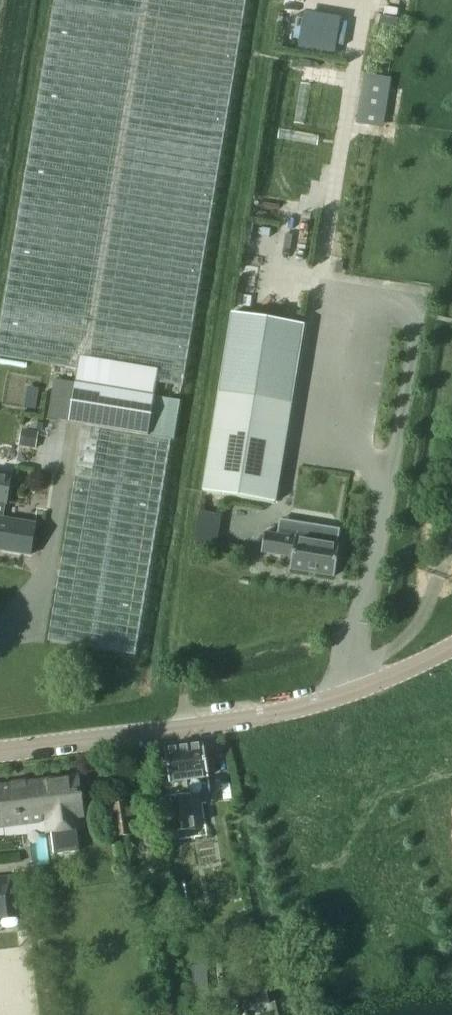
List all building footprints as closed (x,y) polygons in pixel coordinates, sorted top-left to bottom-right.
[(171,440),(172,440),(179,401),(154,397),(157,381),(183,386),(219,162),(246,0),(55,0),(0,327),(0,356),(80,369),(74,383),(68,422),(99,427),(171,440)] [(219,391),(203,491),(275,503),(291,403),(304,324),(232,312),(219,391)] [(171,440),(99,427),(91,479),(75,476),(48,641),(135,655),(171,440)] [(22,428),(19,445),(36,448),(39,431),(22,428)] [(30,554),(35,524),(3,519),(6,503),(11,475),(0,473),(0,550),(30,554)] [(265,532),(261,552),(292,557),(290,569),(334,576),(339,545),(337,544),(339,529),(279,520),(277,534),(265,532)] [(189,794),(187,780),(208,777),(203,744),(164,750),(169,782),(172,782),(175,797),(166,798),(171,834),(195,830),(190,794),(189,794)] [(75,815),(81,814),(77,779),(69,780),(68,776),(47,779),(47,782),(26,785),(27,788),(14,790),(13,787),(0,788),(0,825),(50,818),(54,854),(79,851),(75,815)] [(143,833),(139,801),(107,806),(109,825),(110,825),(112,837),(143,833)] [(12,876),(0,877),(0,918),(17,916),(12,876)]
